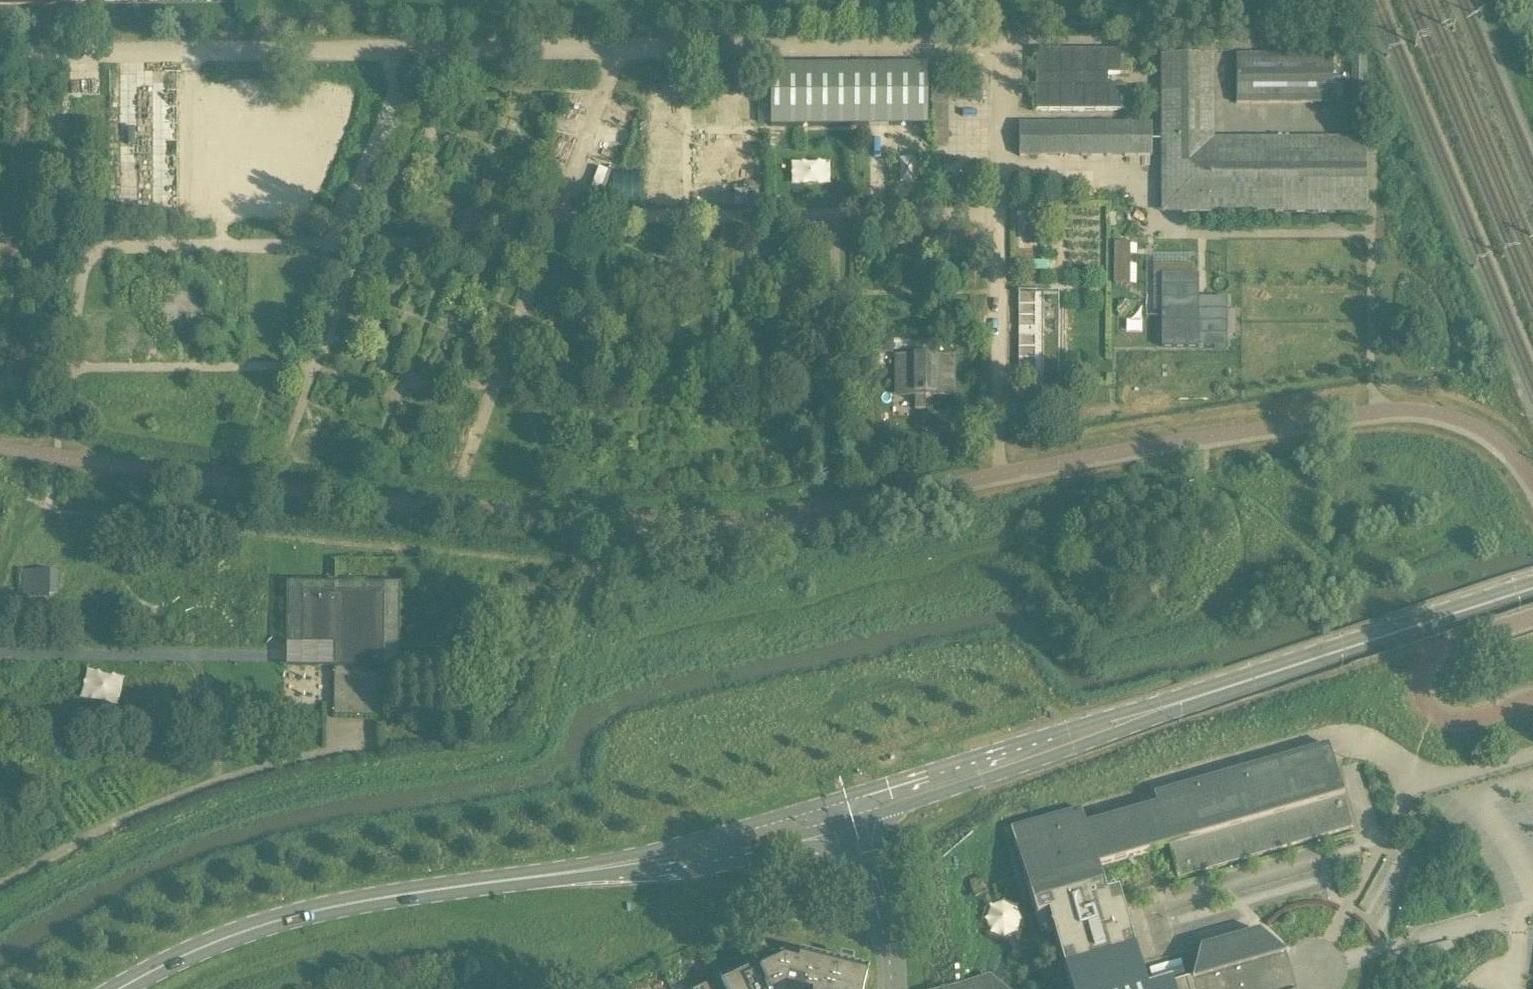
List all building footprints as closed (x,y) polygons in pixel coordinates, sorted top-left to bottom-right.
[(1036,111),(1120,111),(1120,87),(1108,87),(1108,75),(1120,75),(1120,51),(1036,51),(1036,111)] [(1161,56),(1161,214),(1367,213),(1366,139),(1213,140),(1213,56),(1161,56)] [(1236,104),(1332,104),(1332,56),(1236,56),(1236,104)] [(928,66),(770,66),(771,127),(928,126),(928,66)] [(770,98),(759,98),(759,122),(770,122),(770,98)] [(1152,157),(1152,125),(1019,125),(1019,157),(1152,157)] [(832,184),(833,161),(794,159),(793,182),(832,184)] [(255,216),(256,198),(229,198),(229,216),(255,216)] [(1114,241),(1115,281),(1132,281),(1131,241),(1114,241)] [(1161,274),(1161,348),(1227,348),(1227,298),(1202,298),(1198,298),(1198,274),(1161,274)] [(951,395),(951,359),(934,359),(934,356),(915,356),(915,359),(898,359),(898,395),(915,395),(915,410),(926,410),(926,395),(951,395)] [(50,596),(50,572),(34,571),(34,596),(50,596)] [(367,646),(384,646),(384,596),(302,596),(302,645),(334,645),(334,717),(383,718),(384,668),(367,668),(367,646)] [(87,670),(84,699),(122,703),(125,674),(87,670)] [(1118,894),(1106,897),(1098,870),(1169,849),(1177,879),(1352,829),(1328,746),(1153,796),(1156,806),(1086,826),(1081,810),(1035,824),(1011,831),(1040,934),(1052,931),(1069,988),(1145,988),(1118,894)] [(1285,957),(1260,932),(1200,950),(1192,982),(1166,988),(1294,988),(1285,957)] [(722,981),(725,988),(864,988),(868,974),(860,972),(861,971),(852,969),(852,970),(839,967),(840,966),(831,964),(831,965),(818,962),(819,961),(810,959),(810,960),(798,957),(798,955),(790,953),(789,955),(782,953),(776,956),(775,955),(767,958),(768,959),(756,965),(756,964),(748,967),(748,969),(737,974),(736,973),(728,976),(729,978),(722,981)] [(954,988),(1003,988),(992,978),(957,988),(954,988)]
